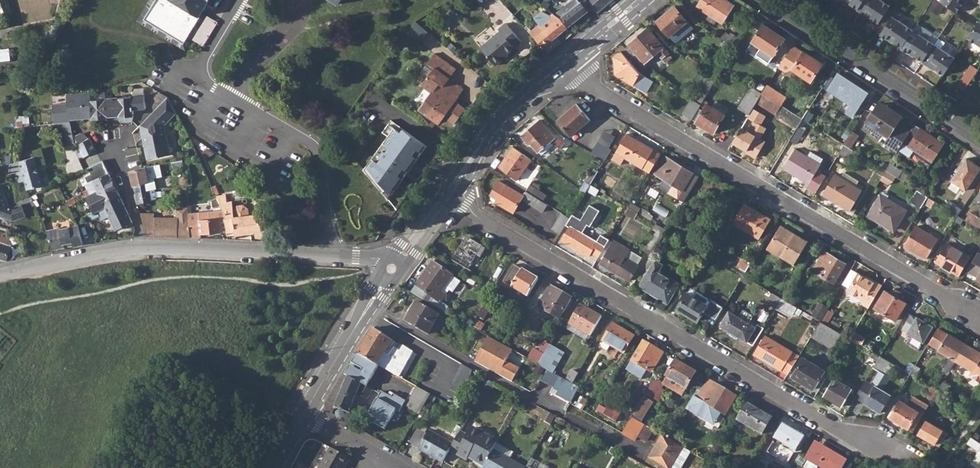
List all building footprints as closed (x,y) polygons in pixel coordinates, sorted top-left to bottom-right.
[(137,21),(186,50),(207,16),(202,12),(205,6),(215,11),(221,0),(150,0),(137,21)] [(570,0),(558,11),(569,25),(591,6),(586,0),(570,0)] [(591,6),(597,12),(611,0),(586,0),(591,6)] [(722,23),(734,5),(727,0),(726,2),(722,0),(702,0),(697,7),(722,23)] [(842,2),(842,0),(857,10),(863,0),(839,0),(842,2)] [(856,11),(862,15),(863,14),(878,24),(890,6),(881,0),(872,0),(863,0),(857,10),(856,11)] [(939,1),(955,12),(956,13),(964,0),(937,0),(939,1)] [(657,21),(675,43),(692,28),(674,6),(657,21)] [(529,32),(542,47),(567,26),(560,18),(553,12),(549,15),(542,10),(534,17),(539,24),(529,32)] [(892,16),(879,35),(886,40),(886,38),(901,48),(910,34),(913,30),(892,16)] [(979,47),(979,22),(978,21),(967,38),(979,47)] [(410,28),(422,38),(427,31),(415,22),(410,28)] [(480,47),(495,64),(503,57),(501,56),(520,39),(505,22),(497,29),(498,30),(480,47)] [(752,42),(774,56),(785,38),(764,24),(752,42)] [(907,52),(922,61),(934,44),(927,40),(932,33),(917,24),(913,30),(910,34),(901,48),(900,49),(906,53),(907,52)] [(628,45),(644,63),(656,52),(661,58),(668,52),(648,29),(628,45)] [(720,39),(736,49),(741,40),(731,34),(730,35),(725,32),(720,39)] [(922,61),(921,63),(927,67),(928,66),(943,75),(955,58),(934,44),(922,61)] [(12,59),(10,47),(0,49),(0,61),(12,59)] [(793,69),(811,80),(822,63),(804,51),(793,69)] [(616,75),(646,93),(653,82),(640,73),(621,52),(614,57),(616,75)] [(434,53),(427,62),(434,67),(422,84),(433,92),(420,109),(438,122),(443,115),(454,123),(466,107),(455,99),(463,87),(449,78),(456,68),(434,53)] [(708,75),(716,81),(723,69),(724,67),(716,62),(708,75)] [(971,65),(957,87),(963,91),(978,70),(971,65)] [(708,75),(693,99),(701,104),(716,81),(708,75)] [(837,76),(827,91),(834,96),(850,106),(861,88),(844,77),(842,80),(837,76)] [(762,93),(779,104),(785,95),(768,85),(762,93)] [(739,108),(749,115),(757,102),(762,93),(752,87),(739,108)] [(55,122),(69,119),(70,118),(92,117),(91,99),(90,91),(67,93),(67,102),(53,103),(55,122)] [(832,99),(834,96),(827,91),(825,95),(832,99)] [(149,105),(152,108),(155,110),(165,98),(166,97),(159,92),(149,105)] [(423,103),(428,96),(421,92),(417,99),(423,103)] [(757,102),(798,127),(799,126),(803,119),(779,104),(762,93),(757,102)] [(809,110),(785,95),(779,104),(803,119),(808,111),(809,110)] [(140,96),(121,97),(119,97),(120,114),(120,115),(131,114),(131,109),(141,107),(140,96)] [(145,147),(147,159),(171,154),(165,126),(176,112),(167,96),(166,97),(165,98),(155,110),(141,126),(147,131),(143,137),(144,142),(146,142),(147,146),(145,147)] [(106,98),(108,115),(120,114),(119,97),(106,98)] [(106,98),(91,99),(92,117),(108,116),(108,115),(106,98)] [(683,114),(691,120),(701,104),(693,99),(692,99),(683,114)] [(716,100),(712,106),(725,114),(728,107),(716,100)] [(558,120),(571,135),(590,120),(577,104),(558,120)] [(696,122),(714,132),(725,114),(712,106),(707,104),(696,122)] [(866,121),(867,122),(883,132),(889,136),(885,143),(898,152),(903,143),(910,131),(898,122),(903,116),(889,107),(887,109),(877,104),(866,121)] [(814,115),(808,111),(803,119),(807,121),(809,123),(814,115)] [(65,145),(77,142),(74,135),(73,133),(70,127),(69,119),(55,122),(55,128),(61,127),(65,145)] [(392,188),(395,190),(404,178),(399,174),(404,167),(409,171),(427,145),(391,119),(383,131),(388,135),(380,147),(384,150),(376,161),(372,158),(364,169),(383,192),(387,189),(389,192),(392,188)] [(530,143),(538,152),(550,142),(554,145),(561,149),(565,144),(555,137),(540,120),(521,136),(529,145),(530,143)] [(879,137),(883,132),(867,122),(865,126),(872,131),(871,132),(879,137)] [(903,143),(932,162),(945,143),(915,124),(910,131),(903,143)] [(804,131),(798,127),(790,140),(796,144),(804,131)] [(845,145),(852,149),(860,135),(853,130),(844,144),(845,145)] [(82,131),(74,135),(77,142),(77,143),(89,138),(82,131)] [(615,136),(605,131),(602,136),(612,142),(615,136)] [(611,150),(609,149),(612,142),(602,136),(593,153),(605,160),(611,150)] [(624,158),(649,172),(660,153),(638,140),(636,142),(625,136),(611,159),(620,164),(624,158)] [(89,138),(77,143),(80,151),(77,152),(79,156),(96,150),(90,137),(89,138)] [(541,156),(554,145),(550,142),(538,152),(541,156)] [(839,154),(848,160),(852,155),(857,159),(860,154),(852,149),(845,145),(839,154)] [(380,147),(372,158),(376,161),(384,150),(380,147)] [(498,167),(517,180),(531,159),(513,147),(498,167)] [(821,164),(820,164),(807,156),(795,149),(784,168),(809,183),(821,164)] [(28,188),(43,184),(38,168),(47,165),(43,150),(34,153),(35,157),(11,164),(11,174),(18,172),(21,181),(26,180),(28,188)] [(810,151),(807,156),(820,164),(823,159),(810,151)] [(664,179),(659,188),(683,202),(698,176),(665,156),(654,174),(664,179)] [(891,174),(898,178),(903,171),(894,166),(898,160),(894,157),(889,166),(886,170),(887,171),(891,174)] [(966,190),(979,169),(979,167),(967,157),(951,181),(966,190)] [(86,183),(89,189),(92,195),(114,183),(103,159),(88,167),(91,173),(86,176),(89,181),(86,183)] [(172,162),(173,168),(183,166),(182,160),(172,162)] [(131,170),(137,194),(156,190),(166,188),(164,179),(149,180),(146,167),(131,170)] [(399,174),(404,178),(409,171),(404,167),(399,174)] [(887,180),(891,174),(887,171),(883,177),(887,180)] [(824,195),(850,210),(865,187),(858,183),(859,181),(844,172),(841,177),(835,173),(824,195)] [(521,199),(542,212),(547,205),(542,202),(526,192),(522,194),(499,181),(491,195),(497,199),(495,202),(513,212),(521,199)] [(581,190),(585,193),(587,190),(590,184),(586,182),(581,190)] [(80,194),(82,200),(88,197),(94,213),(92,214),(93,218),(99,216),(97,212),(105,208),(102,203),(119,194),(114,183),(92,195),(89,189),(80,194)] [(526,192),(542,202),(546,195),(530,184),(526,192)] [(590,184),(587,190),(596,195),(599,190),(590,184)] [(24,217),(20,206),(12,209),(7,207),(0,187),(0,218),(12,222),(24,217)] [(389,192),(387,189),(383,192),(389,199),(395,190),(392,188),(389,192)] [(136,194),(138,203),(156,198),(156,190),(137,194),(136,194)] [(910,202),(921,209),(924,203),(928,197),(918,190),(910,202)] [(951,208),(957,214),(973,197),(966,191),(951,208)] [(82,200),(80,194),(76,192),(66,197),(71,206),(82,200)] [(261,231),(259,213),(249,214),(248,208),(243,204),(237,205),(233,210),(232,200),(227,201),(225,193),(219,194),(223,202),(224,209),(227,230),(227,235),(261,231)] [(102,203),(105,208),(115,230),(132,222),(119,194),(102,203)] [(868,216),(895,230),(908,209),(881,194),(868,216)] [(928,197),(924,203),(932,208),(936,202),(928,197)] [(628,207),(638,213),(641,208),(631,202),(628,207)] [(732,223),(759,238),(770,219),(744,203),(732,223)] [(596,241),(582,232),(587,224),(589,226),(599,210),(589,204),(580,220),(571,215),(569,218),(565,225),(570,228),(562,241),(588,256),(590,251),(603,259),(613,241),(600,234),(596,241)] [(148,237),(191,238),(190,233),(188,213),(187,207),(176,209),(177,219),(154,219),(154,215),(140,214),(148,237)] [(625,212),(635,219),(638,213),(628,207),(625,212)] [(188,213),(190,233),(227,230),(224,209),(188,213)] [(972,212),(967,221),(979,229),(979,217),(972,212)] [(552,229),(560,233),(565,225),(569,218),(562,214),(552,229)] [(47,230),(53,249),(73,245),(74,246),(83,244),(78,225),(61,229),(60,227),(47,230)] [(767,248),(795,264),(808,241),(780,225),(767,248)] [(904,245),(927,259),(939,240),(916,225),(904,245)] [(645,251),(652,254),(666,230),(660,226),(645,251)] [(0,231),(0,258),(8,260),(13,245),(9,234),(0,231)] [(451,259),(467,269),(475,256),(479,258),(480,257),(485,249),(468,238),(464,244),(462,243),(451,259)] [(600,263),(629,281),(639,265),(638,264),(625,256),(628,250),(613,241),(603,259),(600,263)] [(936,263),(958,276),(968,259),(946,245),(936,263)] [(625,256),(638,264),(641,258),(628,250),(625,256)] [(813,270),(834,282),(845,263),(824,251),(813,270)] [(979,251),(967,270),(978,277),(977,279),(979,281),(979,252),(979,251)] [(483,258),(480,257),(479,258),(475,256),(467,269),(474,273),(483,258)] [(737,268),(744,272),(750,262),(742,258),(737,268)] [(639,286),(667,303),(680,283),(658,270),(662,264),(654,259),(639,286)] [(436,300),(440,303),(449,291),(452,293),(460,282),(433,262),(416,285),(410,292),(428,302),(432,297),(436,300)] [(504,282),(528,297),(538,280),(514,265),(504,282)] [(486,287),(492,291),(504,271),(498,267),(486,287)] [(850,291),(863,299),(861,302),(869,307),(883,285),(869,276),(867,278),(865,277),(858,272),(848,287),(850,291)] [(538,306),(559,319),(571,299),(550,286),(538,306)] [(689,288),(687,292),(706,304),(709,299),(689,288)] [(874,308),(896,321),(906,303),(899,299),(902,293),(895,289),(892,295),(884,290),(874,308)] [(697,320),(706,304),(687,292),(677,308),(697,320)] [(794,311),(798,314),(801,310),(781,298),(777,305),(792,314),(794,311)] [(405,321),(428,334),(439,314),(416,301),(405,321)] [(818,302),(811,316),(814,317),(819,320),(826,308),(827,307),(818,302)] [(580,304),(568,323),(590,336),(601,316),(580,304)] [(819,320),(825,324),(832,312),(826,308),(819,320)] [(719,325),(752,345),(761,330),(728,310),(719,325)] [(907,333),(923,343),(933,327),(917,317),(916,318),(911,315),(907,321),(912,324),(907,333)] [(810,336),(830,348),(840,333),(835,330),(828,326),(825,324),(819,320),(810,336)] [(828,326),(835,330),(838,325),(831,321),(828,326)] [(586,341),(590,336),(568,323),(565,329),(586,341)] [(602,341),(603,342),(611,346),(624,354),(634,336),(613,323),(602,341)] [(373,328),(356,353),(378,365),(399,376),(415,349),(404,343),(401,349),(396,346),(392,350),(389,348),(395,340),(373,328)] [(943,368),(949,371),(956,360),(965,344),(949,334),(948,335),(937,328),(928,343),(950,357),(943,368)] [(850,338),(861,345),(865,339),(853,332),(850,338)] [(754,354),(787,373),(798,355),(765,335),(754,354)] [(508,361),(513,351),(505,346),(489,337),(476,361),(513,382),(521,368),(508,361)] [(861,345),(866,348),(870,342),(865,339),(861,345)] [(638,374),(648,380),(664,354),(643,341),(632,361),(643,367),(638,374)] [(607,352),(611,346),(603,342),(600,348),(607,352)] [(547,370),(559,350),(550,344),(544,354),(538,365),(547,370)] [(965,344),(956,360),(973,370),(970,375),(979,381),(979,353),(965,344)] [(532,361),(538,365),(544,354),(538,351),(532,361)] [(866,402),(881,412),(892,394),(883,389),(890,376),(885,373),(891,363),(880,356),(873,367),(880,371),(873,383),(872,384),(875,386),(866,402)] [(792,376),(813,388),(824,369),(803,357),(792,376)] [(675,360),(662,383),(673,390),(677,383),(687,389),(696,373),(675,360)] [(463,364),(454,382),(464,387),(473,369),(463,364)] [(910,374),(915,377),(920,368),(915,365),(910,374)] [(547,370),(541,380),(554,387),(560,377),(547,370)] [(572,370),(566,380),(572,384),(578,374),(572,370)] [(334,406),(349,412),(352,407),(359,410),(362,403),(366,405),(373,389),(348,376),(334,406)] [(560,377),(554,387),(560,391),(558,394),(572,402),(580,389),(572,384),(566,380),(560,377)] [(824,395),(842,405),(852,388),(834,377),(824,395)] [(656,392),(662,383),(654,378),(631,418),(641,423),(652,403),(656,405),(662,395),(656,392)] [(856,396),(866,402),(875,386),(872,384),(873,383),(866,379),(856,396)] [(697,399),(726,416),(737,397),(709,380),(697,399)] [(937,391),(944,395),(950,386),(942,382),(937,391)] [(683,395),(687,389),(677,383),(673,390),(683,395)] [(405,405),(419,413),(430,393),(416,385),(405,405)] [(932,400),(937,391),(928,386),(923,395),(932,400)] [(381,390),(367,418),(387,428),(397,408),(400,410),(406,399),(394,392),(392,396),(381,390)] [(932,400),(939,404),(944,395),(937,391),(932,400)] [(578,403),(584,407),(588,401),(581,397),(578,403)] [(890,417),(909,428),(919,411),(923,414),(928,406),(914,397),(909,405),(901,400),(890,417)] [(738,419),(762,433),(772,417),(748,403),(738,419)] [(597,411),(617,422),(622,412),(609,405),(606,409),(600,406),(597,411)] [(545,409),(540,418),(550,424),(555,415),(545,409)] [(629,424),(631,418),(622,433),(624,434),(629,424)] [(629,424),(624,434),(635,440),(644,425),(641,423),(631,418),(629,424)] [(918,434),(939,447),(948,433),(927,420),(918,434)] [(774,440),(796,452),(805,437),(783,424),(774,440)] [(468,455),(484,464),(493,448),(497,441),(470,426),(467,433),(464,437),(457,434),(453,442),(449,449),(466,459),(468,455)] [(449,449),(453,442),(428,429),(418,447),(442,461),(449,449)] [(460,429),(457,434),(464,437),(467,433),(460,429)] [(683,448),(672,441),(667,439),(661,435),(650,454),(658,458),(655,462),(665,467),(671,467),(683,448)] [(970,436),(966,443),(977,450),(969,463),(977,467),(979,467),(979,443),(970,436)] [(821,467),(832,467),(840,467),(844,460),(819,446),(818,448),(811,444),(803,457),(806,459),(816,465),(821,467)] [(349,459),(330,446),(318,467),(344,467),(349,459)] [(526,466),(493,448),(484,464),(483,466),(486,467),(525,467),(526,466)] [(671,467),(681,467),(690,452),(683,448),(671,467)] [(658,458),(650,454),(648,458),(655,462),(658,458)] [(806,459),(802,465),(806,467),(814,467),(816,465),(806,459)]
